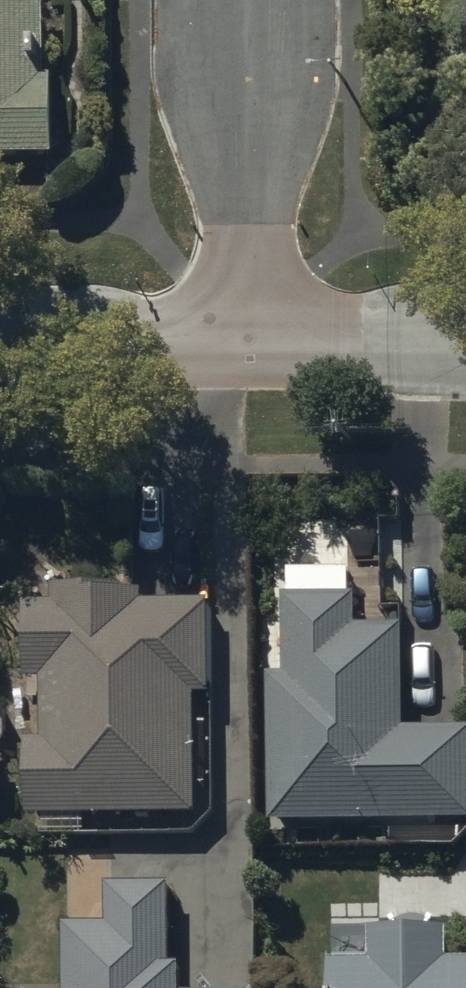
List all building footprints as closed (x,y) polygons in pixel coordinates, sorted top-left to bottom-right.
[(52,156),(51,76),(45,76),(45,4),(0,4),(0,157),(52,156)] [(289,571),(289,595),(281,595),(281,674),(268,674),(268,823),(465,821),(465,728),(403,728),(403,631),(365,631),(365,596),(353,596),(353,571),(289,571)] [(26,740),(27,815),(196,814),(195,696),(212,695),(211,604),(142,605),(142,594),(118,594),(118,585),(53,586),(53,602),(24,603),(25,680),(42,680),(42,739),(26,740)] [(170,884),(107,884),(107,927),(66,927),(65,987),(181,987),(181,967),(169,967),(170,884)] [(445,962),(445,931),(372,932),(372,937),(330,937),(330,987),(465,987),(465,961),(445,962)]
